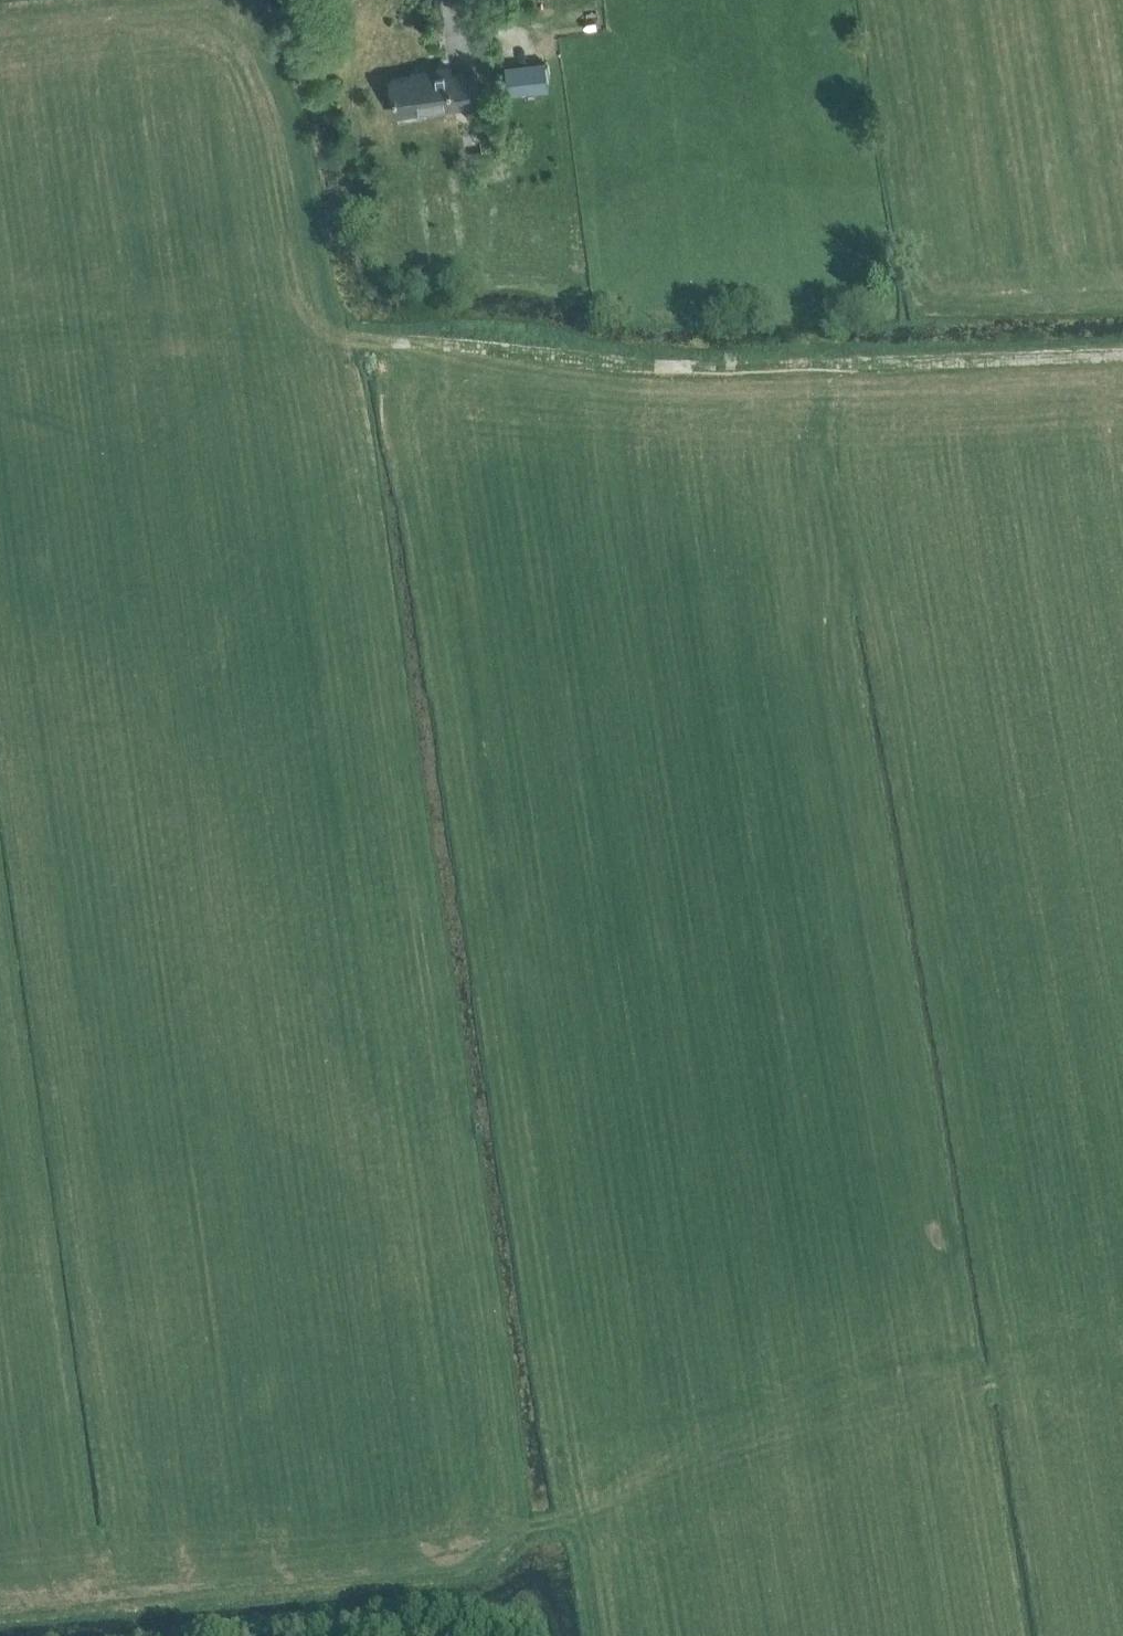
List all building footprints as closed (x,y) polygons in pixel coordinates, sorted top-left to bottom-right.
[(509,93),(548,89),(545,62),(506,66),(509,93)] [(451,107),(480,102),(476,72),(450,76),(449,67),(424,71),(424,74),(390,79),(395,114),(451,105),(451,107)]
